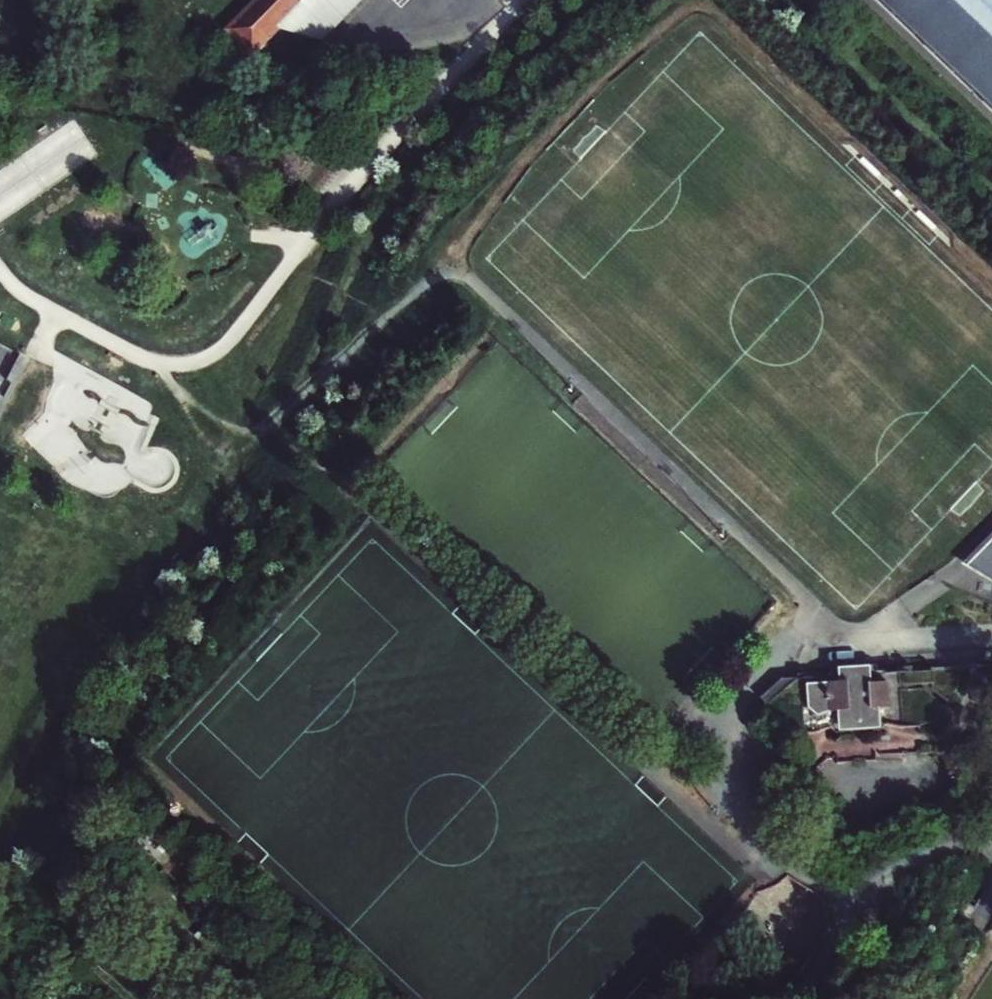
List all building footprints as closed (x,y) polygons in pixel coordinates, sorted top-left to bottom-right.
[(213,18),(221,26),(247,0),(232,0),(213,18)] [(221,26),(248,54),(275,27),(291,32),(308,16),(308,12),(319,0),(247,0),(221,26)] [(291,32),(317,42),(359,0),(319,0),(308,12),(308,16),(291,32)] [(991,107),(991,0),(880,0),(991,107)] [(962,564),(991,582),(991,534),(962,564)] [(932,673),(781,681),(760,699),(788,735),(817,735),(829,730),(936,722),(932,673)]
